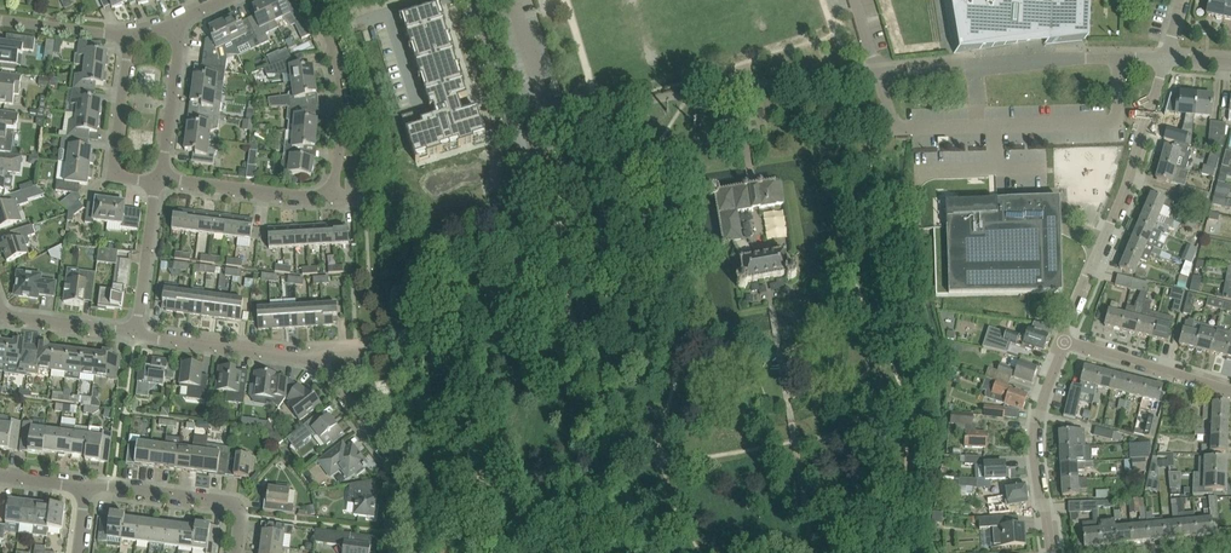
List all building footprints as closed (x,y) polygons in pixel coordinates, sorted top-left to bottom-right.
[(77,3),(76,0),(65,0),(62,2),(65,9),(77,3)] [(104,9),(111,5),(112,8),(128,1),(128,0),(100,0),(104,9)] [(289,23),(295,20),(297,26),(296,27),(302,40),(312,35),(304,19),(301,20),(292,1),(283,5),(280,0),(268,0),(266,1),(276,22),(283,18),(288,23),(289,23)] [(967,50),(959,51),(959,52),(1084,40),(1084,39),(1082,39),(1083,0),(959,0),(967,50)] [(1223,18),(1227,0),(1209,0),(1206,15),(1223,18)] [(268,26),(276,22),(266,1),(253,7),(258,17),(248,22),(260,46),(269,41),(266,35),(269,33),(268,26)] [(441,5),(399,18),(427,109),(402,117),(416,162),(429,158),(428,156),(443,151),(443,150),(441,151),(440,148),(449,145),(450,149),(451,149),(450,145),(458,142),(459,145),(458,145),(458,147),(474,142),(473,139),(484,135),(484,136),(485,135),(477,109),(462,113),(458,100),(467,98),(461,78),(459,79),(455,68),(459,67),(460,69),(461,69),(460,66),(458,66),(452,48),(450,49),(446,38),(450,37),(450,39),(451,39),(450,36),(448,36),(442,18),(440,19),(437,8),(440,7),(441,9),(442,9),(441,5)] [(235,49),(245,45),(253,41),(256,48),(260,46),(248,22),(239,26),(234,16),(222,22),(232,42),(235,49)] [(226,69),(227,59),(224,46),(232,42),(222,22),(209,28),(214,38),(210,40),(208,38),(206,40),(202,66),(207,66),(226,69)] [(35,38),(12,35),(11,43),(0,42),(0,64),(1,64),(1,69),(16,71),(17,66),(18,55),(22,55),(23,50),(34,51),(34,50),(35,38)] [(44,57),(59,58),(60,40),(45,40),(44,57)] [(78,53),(78,56),(86,57),(85,66),(105,69),(106,66),(108,66),(109,57),(107,57),(107,53),(100,52),(101,45),(102,44),(80,41),(78,53)] [(277,63),(271,66),(264,69),(267,75),(291,75),(292,83),(314,80),(312,66),(302,68),(300,54),(299,55),(293,57),(277,63)] [(157,76),(159,70),(145,64),(136,83),(152,90),(158,76),(157,76)] [(76,75),(74,89),(92,91),(95,91),(96,84),(103,85),(104,81),(106,82),(107,73),(105,73),(105,69),(85,66),(84,76),(76,75)] [(224,82),(226,69),(207,66),(206,77),(195,75),(193,89),(215,92),(216,84),(224,82)] [(21,76),(1,74),(0,82),(0,103),(13,105),(14,94),(19,94),(21,76)] [(39,85),(48,86),(49,79),(39,78),(39,85)] [(269,107),(288,107),(307,107),(305,95),(316,94),(314,80),(292,83),(293,91),(289,93),(289,96),(268,99),(269,107)] [(73,89),(71,105),(78,105),(77,114),(99,117),(99,115),(101,114),(102,108),(101,106),(101,100),(94,100),(95,91),(92,91),(74,89),(73,89)] [(220,117),(220,114),(221,104),(214,100),(215,92),(193,89),(191,102),(202,104),(201,114),(220,117)] [(1170,94),(1165,115),(1166,113),(1184,114),(1186,114),(1194,115),(1193,116),(1194,116),(1197,94),(1196,94),(1181,93),(1181,92),(1180,92),(1180,96),(1171,95),(1171,94),(1170,94)] [(1213,96),(1197,94),(1194,116),(1211,117),(1213,96)] [(253,121),(255,106),(249,105),(249,109),(247,108),(246,120),(253,121)] [(306,119),(307,107),(288,107),(287,120),(294,124),(294,131),(316,133),(317,120),(306,119)] [(3,112),(0,112),(0,151),(9,152),(12,130),(17,131),(19,114),(15,113),(3,112)] [(60,131),(59,136),(63,136),(67,137),(81,140),(89,141),(90,133),(97,134),(98,127),(99,126),(100,121),(99,119),(99,117),(77,114),(70,113),(67,132),(63,132),(60,131)] [(218,130),(219,120),(220,117),(201,114),(199,125),(189,123),(187,137),(209,140),(210,132),(218,130)] [(44,126),(45,118),(37,117),(36,125),(44,126)] [(254,121),(253,121),(243,120),(242,130),(252,132),(253,129),(254,121)] [(1217,137),(1218,122),(1210,122),(1209,135),(1212,136),(1211,146),(1222,147),(1225,137),(1217,137)] [(1217,137),(1225,137),(1226,123),(1218,122),(1217,137)] [(1167,128),(1164,139),(1175,142),(1190,146),(1192,129),(1183,128),(1181,132),(1167,128)] [(285,142),(284,155),(302,157),(304,146),(315,147),(316,133),(294,131),(293,140),(285,142)] [(63,136),(61,150),(69,151),(67,163),(90,166),(90,164),(94,165),(95,156),(91,156),(92,149),(88,148),(80,147),(81,140),(67,137),(63,136)] [(213,165),(215,153),(215,152),(208,148),(209,140),(187,137),(185,150),(196,152),(194,162),(213,165)] [(1165,147),(1160,163),(1183,169),(1185,160),(1187,160),(1189,154),(1188,154),(1190,148),(1190,146),(1175,142),(1173,150),(1165,147)] [(255,167),(257,152),(250,151),(248,166),(255,167)] [(3,189),(4,187),(6,171),(8,171),(20,173),(22,157),(5,155),(3,163),(0,163),(0,188),(3,189)] [(283,161),(290,164),(288,173),(311,176),(313,158),(302,157),(284,155),(283,155),(283,161)] [(39,165),(40,158),(30,157),(29,164),(39,165)] [(57,180),(56,191),(62,192),(74,193),(76,184),(80,184),(87,185),(88,179),(92,179),(93,171),(89,170),(90,166),(67,163),(65,181),(57,180)] [(1189,171),(1183,169),(1160,163),(1156,179),(1167,182),(1180,186),(1180,185),(1181,185),(1185,187),(1185,185),(1189,171)] [(1228,167),(1222,166),(1220,173),(1218,182),(1225,184),(1228,174),(1230,175),(1230,168),(1228,167)] [(1215,169),(1208,167),(1202,170),(1201,174),(1215,178),(1217,170),(1215,169)] [(778,182),(777,182),(775,182),(762,184),(762,183),(762,182),(761,182),(760,182),(759,182),(758,182),(758,183),(758,184),(758,185),(756,185),(749,186),(748,186),(748,185),(747,185),(747,184),(746,184),(745,184),(744,184),(744,185),(743,186),(743,187),(719,191),(717,190),(716,190),(714,189),(713,190),(711,190),(710,192),(709,193),(708,195),(708,196),(709,198),(709,199),(711,201),(712,201),(714,202),(716,202),(717,201),(723,244),(728,243),(731,243),(740,261),(743,277),(742,278),(740,278),(739,279),(737,280),(737,281),(736,283),(736,284),(737,286),(738,287),(739,288),(740,289),(742,289),(744,289),(745,288),(746,287),(747,286),(748,284),(748,283),(785,276),(785,277),(786,279),(788,280),(789,281),(791,281),(792,280),(794,280),(795,279),(796,277),(797,276),(797,274),(796,273),(795,271),(794,270),(793,269),(791,269),(789,269),(787,270),(786,260),(785,253),(769,256),(769,255),(768,255),(767,249),(766,249),(767,252),(759,253),(758,251),(757,251),(758,254),(756,254),(754,253),(752,252),(751,251),(750,250),(750,249),(750,248),(749,247),(748,245),(747,244),(747,243),(744,242),(742,242),(741,241),(737,212),(753,209),(759,208),(784,204),(781,186),(781,185),(780,183),(778,182)] [(1218,182),(1215,193),(1229,196),(1230,187),(1230,185),(1225,184),(1218,182)] [(1207,203),(1210,194),(1195,189),(1192,198),(1207,203)] [(14,194),(2,197),(4,204),(0,206),(0,228),(7,226),(21,221),(17,206),(29,203),(24,190),(14,194)] [(1168,219),(1172,210),(1174,204),(1151,194),(1144,209),(1168,219)] [(1214,197),(1212,204),(1227,207),(1228,200),(1214,197)] [(69,210),(73,206),(67,199),(60,203),(69,210)] [(85,223),(94,224),(94,221),(108,223),(111,201),(96,199),(95,206),(87,205),(86,217),(85,223)] [(946,227),(934,228),(936,296),(948,296),(1030,294),(1062,293),(1062,292),(1061,233),(1061,231),(1060,199),(1000,201),(946,202),(946,227)] [(67,221),(73,222),(74,216),(84,208),(79,201),(73,206),(69,210),(67,221)] [(111,201),(108,223),(121,224),(121,227),(139,230),(141,210),(131,208),(130,210),(124,210),(125,203),(111,201)] [(1154,230),(1157,222),(1163,225),(1164,224),(1172,227),(1174,222),(1168,219),(1144,209),(1138,224),(1154,230)] [(172,230),(184,231),(185,231),(188,211),(179,210),(178,213),(174,213),(175,211),(174,211),(172,230)] [(188,211),(185,231),(198,233),(201,213),(188,211)] [(198,233),(211,235),(214,214),(201,213),(198,233)] [(224,236),(227,216),(214,214),(211,235),(224,236)] [(1211,214),(1209,221),(1219,223),(1220,216),(1211,214)] [(224,236),(237,238),(240,218),(227,216),(224,236)] [(251,240),(252,231),(254,219),(240,218),(237,238),(251,240)] [(1188,218),(1185,227),(1195,230),(1199,232),(1203,223),(1188,218)] [(322,246),(335,245),(334,224),(321,225),(322,246)] [(335,245),(337,245),(349,244),(348,225),(347,225),(347,227),(343,227),(343,224),(334,224),(335,245)] [(1161,233),(1154,230),(1138,224),(1132,238),(1162,251),(1165,245),(1158,242),(1161,233)] [(7,261),(19,258),(29,254),(26,246),(28,245),(30,242),(28,237),(35,234),(32,225),(26,227),(14,231),(17,240),(0,245),(3,253),(4,253),(7,261)] [(309,246),(322,246),(321,225),(308,226),(309,246)] [(309,246),(308,226),(295,227),(296,247),(309,246)] [(269,249),(283,248),(281,227),(268,228),(269,240),(269,249)] [(283,248),(296,247),(295,227),(281,227),(283,248)] [(1132,238),(1126,253),(1141,260),(1148,262),(1151,253),(1160,257),(1169,261),(1171,256),(1162,252),(1162,251),(1132,238)] [(1191,263),(1196,248),(1196,247),(1188,244),(1182,260),(1183,260),(1191,263)] [(1202,258),(1210,259),(1212,247),(1204,245),(1202,258)] [(1137,269),(1141,260),(1126,253),(1119,268),(1143,278),(1145,272),(1137,269)] [(201,262),(208,263),(209,256),(202,255),(201,262)] [(217,257),(209,256),(208,263),(216,264),(217,257)] [(132,260),(117,258),(116,265),(112,290),(100,288),(99,297),(97,309),(107,311),(107,308),(114,309),(115,306),(122,307),(125,287),(128,287),(131,261),(132,260)] [(235,259),(234,266),(242,267),(243,260),(235,259)] [(1197,260),(1195,266),(1204,268),(1206,262),(1197,260)] [(275,271),(283,273),(284,265),(276,264),(275,271)] [(199,272),(207,273),(208,266),(200,265),(199,272)] [(291,266),(284,265),(283,273),(290,274),(291,266)] [(208,266),(207,273),(215,274),(216,267),(208,266)] [(225,276),(233,277),(234,270),(226,269),(225,276)] [(93,290),(95,278),(96,272),(79,270),(77,281),(67,279),(64,302),(83,305),(86,287),(93,288),(93,290)] [(234,270),(233,277),(241,278),(242,271),(234,270)] [(41,276),(30,274),(18,273),(15,292),(15,296),(19,296),(38,299),(38,294),(54,296),(55,284),(55,283),(41,281),(41,276)] [(277,275),(262,273),(261,280),(277,282),(277,275)] [(1133,279),(1129,278),(1117,275),(1115,286),(1131,289),(1133,279)] [(1200,285),(1202,278),(1202,277),(1193,276),(1191,283),(1200,285)] [(295,285),(296,278),(288,277),(288,284),(295,285)] [(1178,281),(1176,287),(1185,289),(1187,283),(1178,281)] [(204,295),(205,289),(191,287),(191,293),(188,313),(201,315),(204,295)] [(1172,289),(1169,299),(1174,300),(1178,301),(1182,302),(1185,292),(1177,290),(1172,289)] [(175,312),(178,291),(164,290),(162,308),(162,307),(166,307),(166,311),(175,312)] [(188,313),(191,293),(178,291),(175,312),(188,313)] [(1144,302),(1146,293),(1141,292),(1137,301),(1136,303),(1135,308),(1127,305),(1124,314),(1120,330),(1136,334),(1139,318),(1141,311),(1144,302)] [(1188,293),(1183,313),(1191,315),(1196,295),(1188,293)] [(204,295),(201,315),(214,317),(217,296),(204,295)] [(217,296),(214,317),(227,319),(230,298),(217,296)] [(230,298),(227,319),(241,320),(242,308),(243,300),(230,298)] [(1219,301),(1208,298),(1206,307),(1217,309),(1219,301)] [(1139,318),(1136,334),(1151,338),(1157,314),(1149,312),(1152,302),(1144,300),(1144,302),(1141,311),(1139,318)] [(1120,330),(1124,314),(1117,313),(1119,303),(1111,302),(1105,326),(1120,330)] [(323,305),(324,325),(334,325),(333,321),(337,321),(337,323),(338,323),(337,304),(323,305)] [(311,326),(324,325),(323,305),(310,306),(311,326)] [(284,307),(285,328),(298,327),(297,306),(284,307)] [(297,306),(298,327),(311,326),(310,306),(297,306)] [(271,308),(272,329),(285,328),(284,307),(271,308)] [(272,329),(271,308),(257,309),(258,329),(272,329)] [(1173,317),(1167,316),(1157,314),(1151,338),(1167,342),(1171,326),(1173,317)] [(1182,333),(1179,345),(1188,347),(1188,350),(1192,350),(1194,349),(1195,349),(1199,333),(1201,325),(1202,323),(1194,321),(1194,320),(1189,319),(1188,321),(1185,321),(1183,329),(1182,333)] [(986,335),(982,347),(1007,353),(1010,344),(1034,351),(1035,348),(1044,351),(1046,343),(1048,342),(1049,339),(1048,337),(1049,336),(1049,335),(1048,335),(1045,335),(1049,325),(1034,323),(1032,330),(1028,329),(1025,337),(1007,331),(1006,333),(1003,340),(986,335)] [(1202,351),(1210,353),(1217,328),(1201,325),(1199,333),(1195,349),(1196,349),(1197,352),(1201,352),(1202,351)] [(1226,357),(1230,337),(1230,332),(1217,328),(1210,353),(1226,357)] [(955,340),(956,332),(947,331),(946,339),(955,340)] [(23,344),(24,341),(15,340),(14,343),(9,342),(6,364),(18,366),(20,366),(20,367),(19,373),(28,374),(29,369),(32,345),(23,344)] [(9,342),(0,341),(0,371),(5,372),(6,364),(9,342)] [(49,348),(49,344),(40,343),(40,346),(32,345),(29,369),(28,374),(37,375),(38,370),(38,368),(40,368),(52,370),(54,348),(49,348)] [(54,348),(52,370),(66,372),(69,350),(54,348)] [(69,350),(66,372),(65,379),(80,380),(80,374),(83,352),(69,350)] [(97,354),(95,375),(108,377),(108,379),(117,380),(120,357),(112,356),(112,352),(103,351),(103,354),(97,354)] [(83,352),(80,374),(95,375),(97,354),(83,352)] [(167,371),(168,361),(153,358),(151,368),(147,368),(147,365),(146,365),(145,373),(139,372),(136,396),(148,397),(149,392),(158,385),(163,386),(165,371),(167,371)] [(989,369),(986,378),(996,382),(1001,384),(1008,383),(1011,377),(1013,378),(1032,384),(1037,368),(1026,364),(1019,361),(1016,369),(1000,364),(997,372),(989,369)] [(205,401),(206,392),(208,380),(201,379),(202,365),(183,362),(180,384),(188,385),(186,398),(205,401)] [(244,404),(245,396),(246,384),(239,383),(240,374),(234,373),(235,369),(219,367),(218,379),(216,390),(227,391),(226,402),(244,404)] [(1071,386),(1064,416),(1065,416),(1075,418),(1079,402),(1091,405),(1092,402),(1095,393),(1096,387),(1100,371),(1084,367),(1079,388),(1071,386)] [(1096,387),(1112,391),(1116,375),(1100,371),(1096,387)] [(277,375),(268,374),(255,372),(254,384),(256,385),(255,396),(267,398),(266,403),(273,404),(279,408),(289,394),(296,384),(288,379),(287,379),(277,378),(277,375)] [(1112,391),(1127,394),(1131,379),(1116,375),(1112,391)] [(986,378),(983,384),(986,387),(993,389),(991,394),(997,396),(995,402),(997,402),(1004,404),(1022,411),(1028,395),(1011,389),(1012,387),(1008,385),(1008,383),(1001,384),(996,382),(986,378)] [(1127,394),(1143,398),(1147,383),(1131,379),(1127,394)] [(1160,398),(1162,387),(1147,383),(1143,398),(1140,407),(1150,410),(1156,411),(1160,398)] [(299,420),(311,412),(321,404),(309,389),(305,392),(301,387),(298,385),(288,400),(292,402),(288,405),(299,420)] [(216,400),(225,401),(225,392),(217,391),(216,400)] [(62,401),(63,393),(53,392),(52,400),(62,401)] [(62,401),(68,402),(77,403),(78,396),(69,395),(70,394),(63,393),(62,401)] [(1095,393),(1092,402),(1098,404),(1101,395),(1095,393)] [(81,404),(81,405),(81,406),(85,406),(91,407),(92,398),(78,396),(77,403),(81,404)] [(92,407),(100,408),(100,403),(97,398),(92,398),(91,407),(92,407)] [(1124,410),(1126,401),(1119,399),(1117,408),(1124,410)] [(1204,403),(1203,409),(1213,409),(1213,420),(1228,420),(1229,404),(1213,403),(1204,403)] [(982,407),(981,415),(984,416),(1003,418),(1003,417),(1004,408),(985,406),(985,407),(982,407)] [(169,417),(170,409),(162,408),(161,416),(169,417)] [(1084,410),(1082,417),(1088,419),(1090,411),(1084,410)] [(329,415),(325,418),(321,412),(311,420),(304,425),(295,432),(287,439),(292,445),(300,438),(303,442),(312,435),(314,438),(317,435),(325,446),(330,441),(332,444),(342,437),(340,434),(342,432),(329,415)] [(951,424),(963,424),(966,425),(966,431),(965,447),(985,448),(986,432),(976,432),(976,425),(972,424),(972,413),(958,412),(958,413),(952,413),(951,424)] [(76,426),(77,420),(62,417),(61,423),(76,426)] [(1146,431),(1145,436),(1154,438),(1158,420),(1149,418),(1146,431)] [(18,439),(21,422),(12,420),(11,425),(0,424),(0,449),(17,451),(18,439)] [(172,434),(173,427),(176,427),(177,422),(168,420),(168,426),(167,433),(172,434)] [(1213,420),(1212,435),(1227,436),(1228,420),(1213,420)] [(43,454),(43,451),(46,430),(32,428),(33,423),(24,422),(20,451),(43,454)] [(200,430),(207,431),(209,423),(201,422),(200,430)] [(283,441),(269,422),(264,429),(277,446),(283,441)] [(57,453),(71,455),(74,433),(75,427),(61,425),(60,432),(57,453)] [(78,425),(76,431),(99,436),(101,431),(78,425)] [(1113,432),(1096,428),(1095,428),(1093,436),(1111,440),(1113,432)] [(43,451),(57,453),(60,432),(46,430),(43,451)] [(1059,431),(1060,448),(1085,446),(1084,437),(1084,430),(1059,431)] [(85,460),(108,463),(112,433),(103,432),(102,437),(88,435),(85,457),(85,460)] [(71,455),(85,457),(88,435),(74,433),(71,455)] [(1201,451),(1214,452),(1226,452),(1227,436),(1212,435),(1211,446),(1202,445),(1201,451)] [(172,447),(173,438),(166,437),(165,446),(162,467),(176,469),(179,447),(172,447)] [(127,463),(148,466),(151,444),(129,441),(126,465),(128,465),(127,464),(127,463)] [(189,471),(203,473),(207,445),(207,444),(194,442),(194,444),(193,443),(192,449),(189,471)] [(332,449),(318,460),(330,476),(340,468),(345,474),(348,478),(355,472),(357,475),(365,469),(364,468),(366,466),(365,465),(366,464),(355,449),(352,445),(349,448),(347,449),(341,442),(332,449)] [(1153,442),(1129,444),(1130,459),(1148,459),(1153,442)] [(162,467),(165,446),(151,444),(148,466),(162,467)] [(207,445),(203,473),(225,475),(228,454),(229,448),(207,445)] [(1085,446),(1060,448),(1061,464),(1091,462),(1090,446),(1085,446)] [(176,469),(189,471),(192,449),(179,447),(176,469)] [(1168,467),(1174,467),(1173,453),(1158,453),(1158,457),(1167,457),(1168,467)] [(228,454),(225,475),(248,478),(249,471),(254,471),(256,457),(228,454)] [(980,458),(964,457),(964,466),(980,466),(980,458)] [(1199,458),(1198,474),(1226,475),(1226,459),(1214,458),(1205,458),(1199,458)] [(1132,473),(1146,472),(1145,459),(1131,460),(1132,472),(1132,473)] [(1093,462),(1091,462),(1061,464),(1061,480),(1077,479),(1077,471),(1085,471),(1085,469),(1094,468),(1093,462)] [(992,464),(985,464),(986,480),(1005,479),(1005,478),(1008,478),(1009,478),(1009,468),(1008,468),(1005,468),(1005,463),(992,464)] [(1158,491),(1160,466),(1148,465),(1147,490),(1158,491)] [(1193,474),(1193,494),(1212,494),(1213,490),(1225,491),(1226,475),(1198,474),(1193,474)] [(951,477),(950,488),(953,488),(954,486),(960,486),(959,496),(972,497),(973,488),(977,488),(978,481),(978,479),(951,477)] [(1062,496),(1074,495),(1087,495),(1086,478),(1077,479),(1061,480),(1062,496)] [(375,481),(379,480),(379,479),(347,485),(347,486),(349,485),(347,503),(355,504),(354,515),(368,517),(367,518),(375,519),(377,509),(375,509),(375,505),(376,497),(373,497),(375,481)] [(988,508),(992,507),(1027,502),(1025,484),(1006,487),(1007,495),(987,498),(988,508)] [(263,510),(275,512),(293,514),(294,505),(288,504),(291,486),(277,485),(276,489),(268,488),(268,494),(265,494),(263,510)] [(1109,489),(1095,490),(1096,498),(1109,497),(1109,489)] [(488,491),(484,497),(485,501),(487,503),(492,503),(497,497),(488,491)] [(1205,520),(1195,520),(1196,536),(1212,535),(1210,510),(1217,509),(1216,497),(1209,498),(1210,510),(1204,510),(1205,520)] [(1139,513),(1141,526),(1131,526),(1133,542),(1148,541),(1145,508),(1145,498),(1128,500),(1129,514),(1139,513)] [(5,523),(20,524),(23,501),(8,500),(5,523)] [(20,524),(34,526),(37,503),(23,501),(20,524)] [(1097,501),(1080,502),(1081,512),(1092,512),(1098,511),(1097,501)] [(47,537),(48,528),(51,505),(37,503),(34,526),(33,535),(47,537)] [(65,507),(62,506),(51,505),(48,528),(50,528),(62,530),(65,510),(65,507)] [(314,505),(306,507),(308,515),(315,514),(314,505)] [(1164,539),(1163,523),(1153,524),(1151,508),(1145,508),(1148,541),(1164,539)] [(1115,528),(1115,521),(1114,511),(1108,512),(1108,519),(1099,520),(1101,545),(1117,543),(1115,528)] [(98,542),(107,543),(108,538),(122,540),(125,518),(125,515),(102,512),(98,542)] [(1196,536),(1195,520),(1194,512),(1178,513),(1178,515),(1179,522),(1178,522),(1180,538),(1196,536)] [(1093,522),(1082,523),(1084,539),(1084,547),(1101,545),(1099,520),(1098,515),(1093,515),(1093,522)] [(993,548),(1012,546),(1025,545),(1023,526),(1002,528),(1001,517),(1003,517),(1003,516),(979,518),(979,530),(991,530),(993,548)] [(125,518),(122,540),(136,542),(139,520),(125,518)] [(136,542),(150,543),(153,522),(139,520),(136,542)] [(150,543),(164,545),(167,524),(153,522),(150,543)] [(264,523),(261,545),(283,548),(284,535),(292,536),(293,526),(262,522),(261,524),(262,524),(262,523),(264,523)] [(1178,522),(1163,523),(1164,539),(1180,538),(1178,522)] [(167,524),(164,545),(179,547),(181,525),(167,524)] [(192,549),(207,551),(206,552),(215,552),(219,527),(195,524),(195,527),(192,549)] [(181,525),(179,547),(192,549),(195,527),(181,525)] [(1117,543),(1133,542),(1131,526),(1121,527),(1115,528),(1117,543)] [(313,542),(339,545),(343,551),(343,552),(370,552),(370,546),(358,544),(360,535),(315,529),(313,542)] [(261,545),(260,552),(282,552),(283,548),(261,545)]
